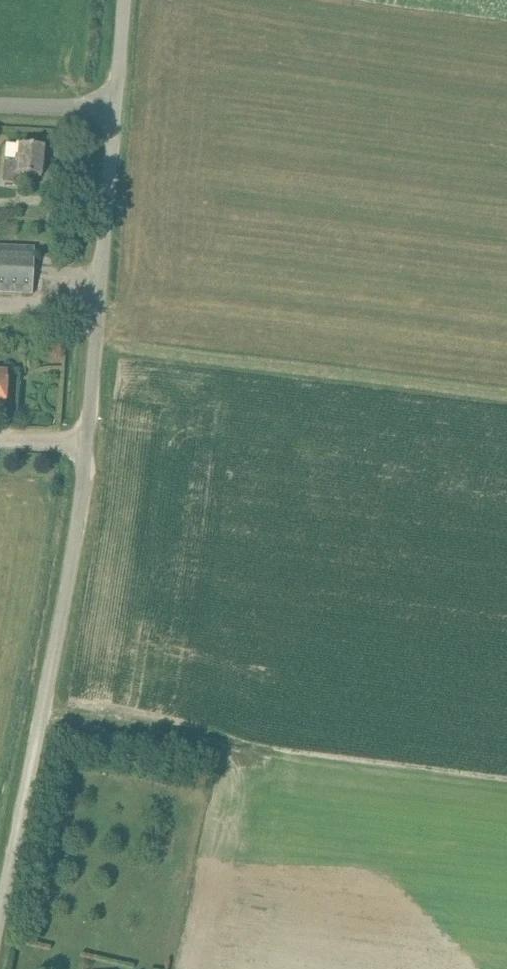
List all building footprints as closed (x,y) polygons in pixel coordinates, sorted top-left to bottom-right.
[(20,160),(5,158),(3,183),(17,184),(18,177),(41,178),(44,148),(21,146),(20,160)] [(33,294),(35,249),(0,248),(0,293),(33,294)]
